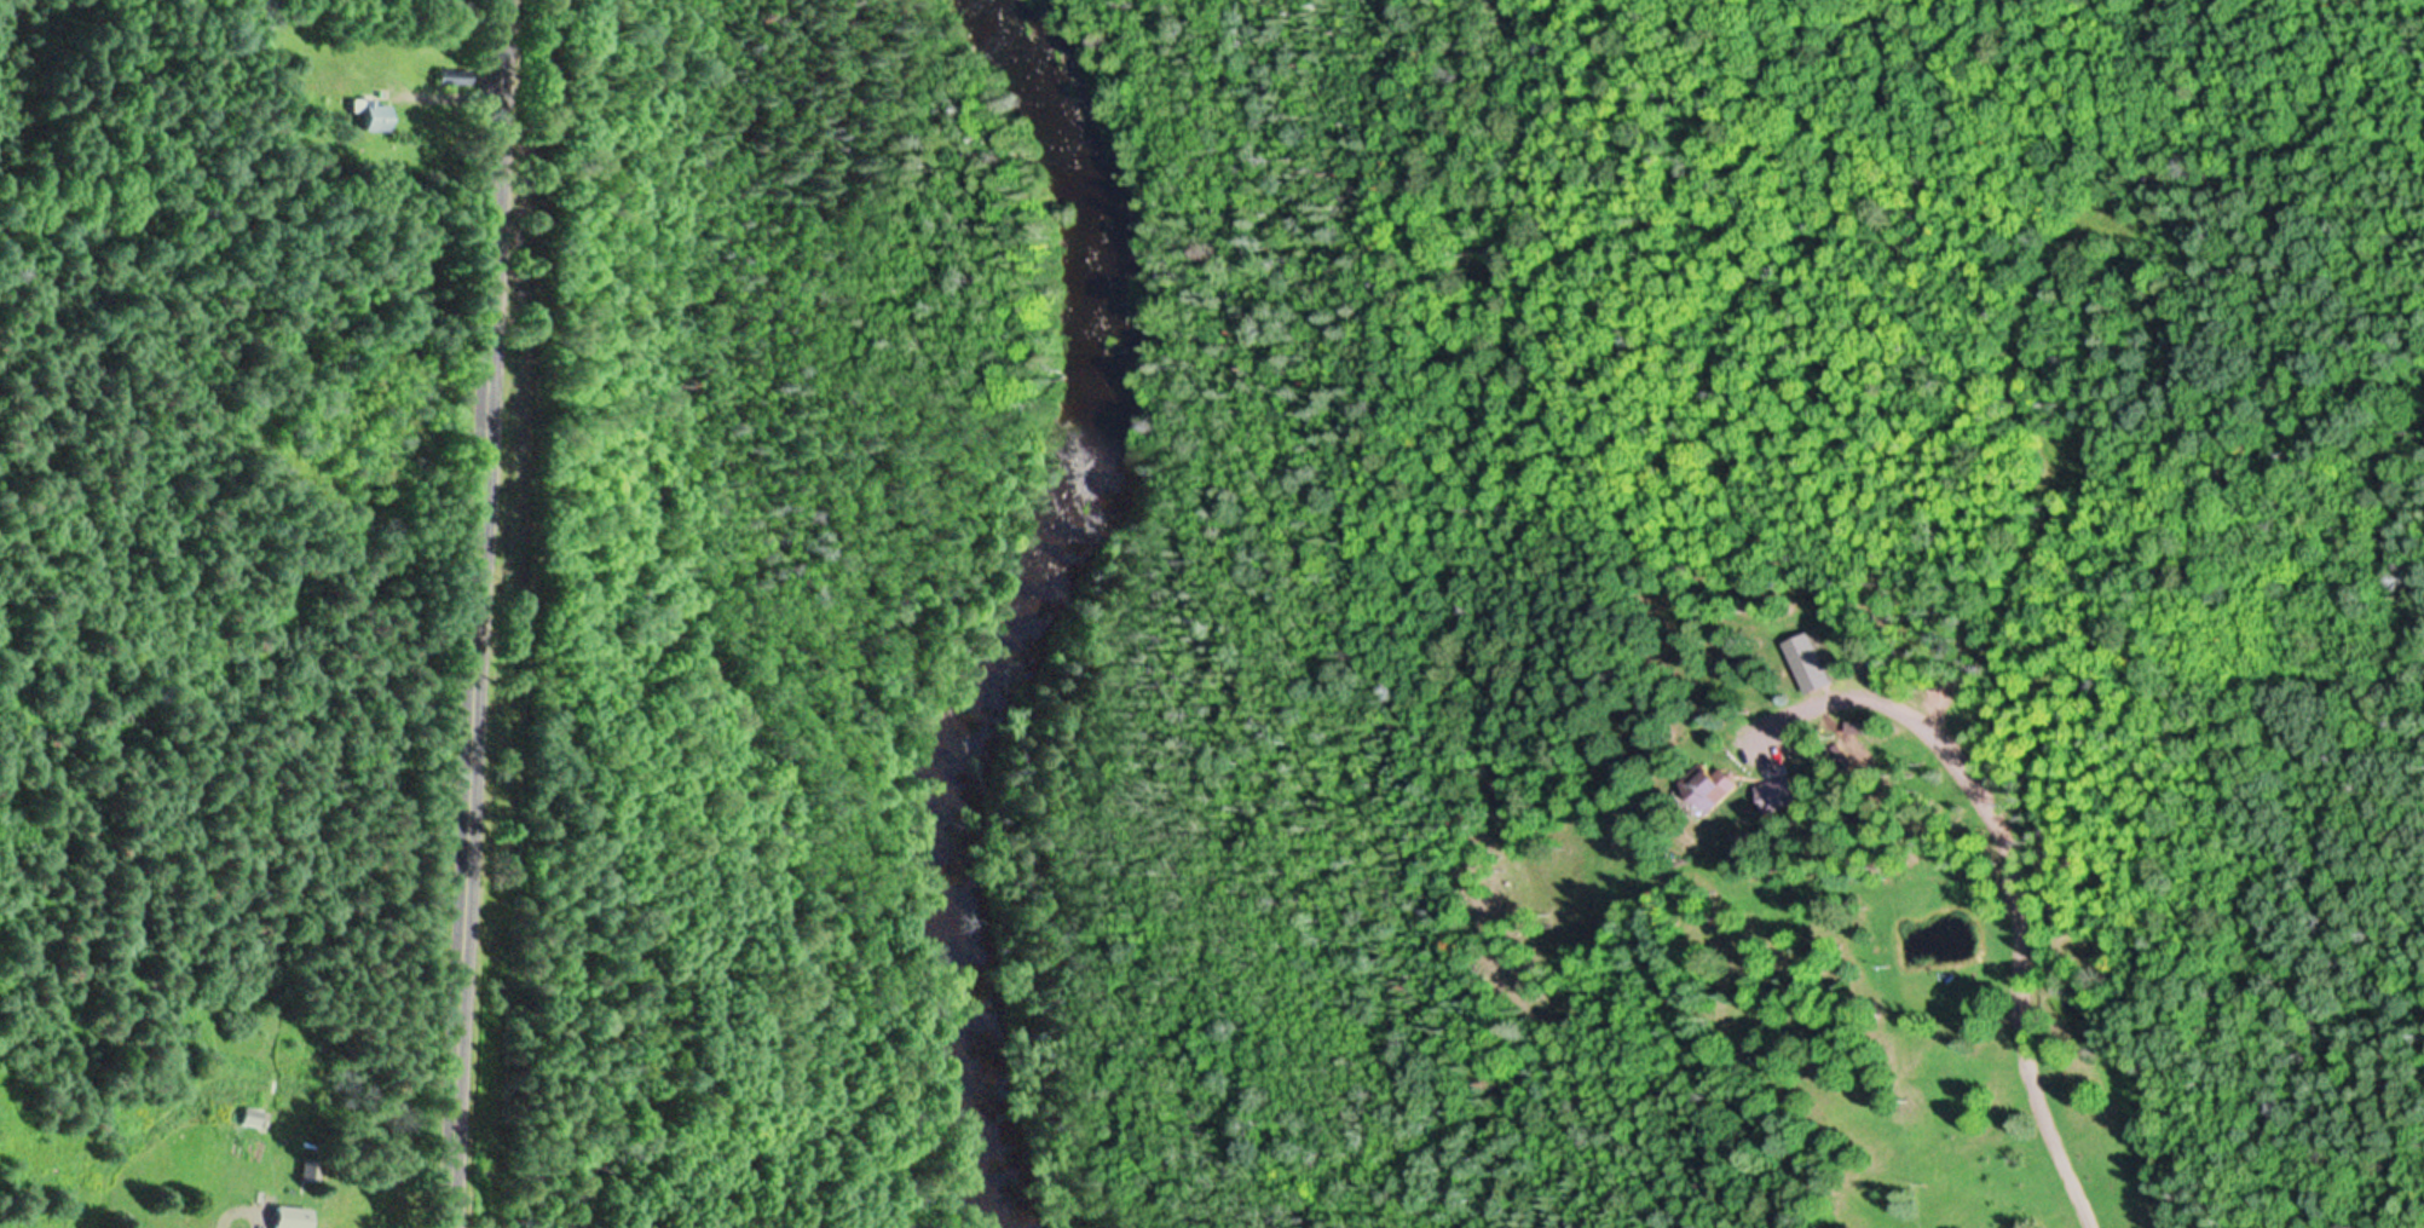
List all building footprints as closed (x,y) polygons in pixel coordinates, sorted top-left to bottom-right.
[(386,131),(386,102),(351,102),(351,114),(360,114),(360,131),(386,131)] [(1831,684),(1809,633),(1783,644),(1804,695),(1831,684)] [(1865,723),(1845,723),(1845,765),(1865,765),(1865,723)] [(1713,775),(1702,763),(1676,788),(1706,818),(1739,786),(1721,767),(1713,775)] [(1763,816),(1798,804),(1788,776),(1753,788),(1763,816)] [(262,1112),(244,1109),(241,1124),(259,1127),(262,1112)] [(315,1185),(320,1159),(303,1156),(298,1182),(315,1185)] [(308,1208),(272,1208),(272,1227),(308,1227),(308,1208)]
